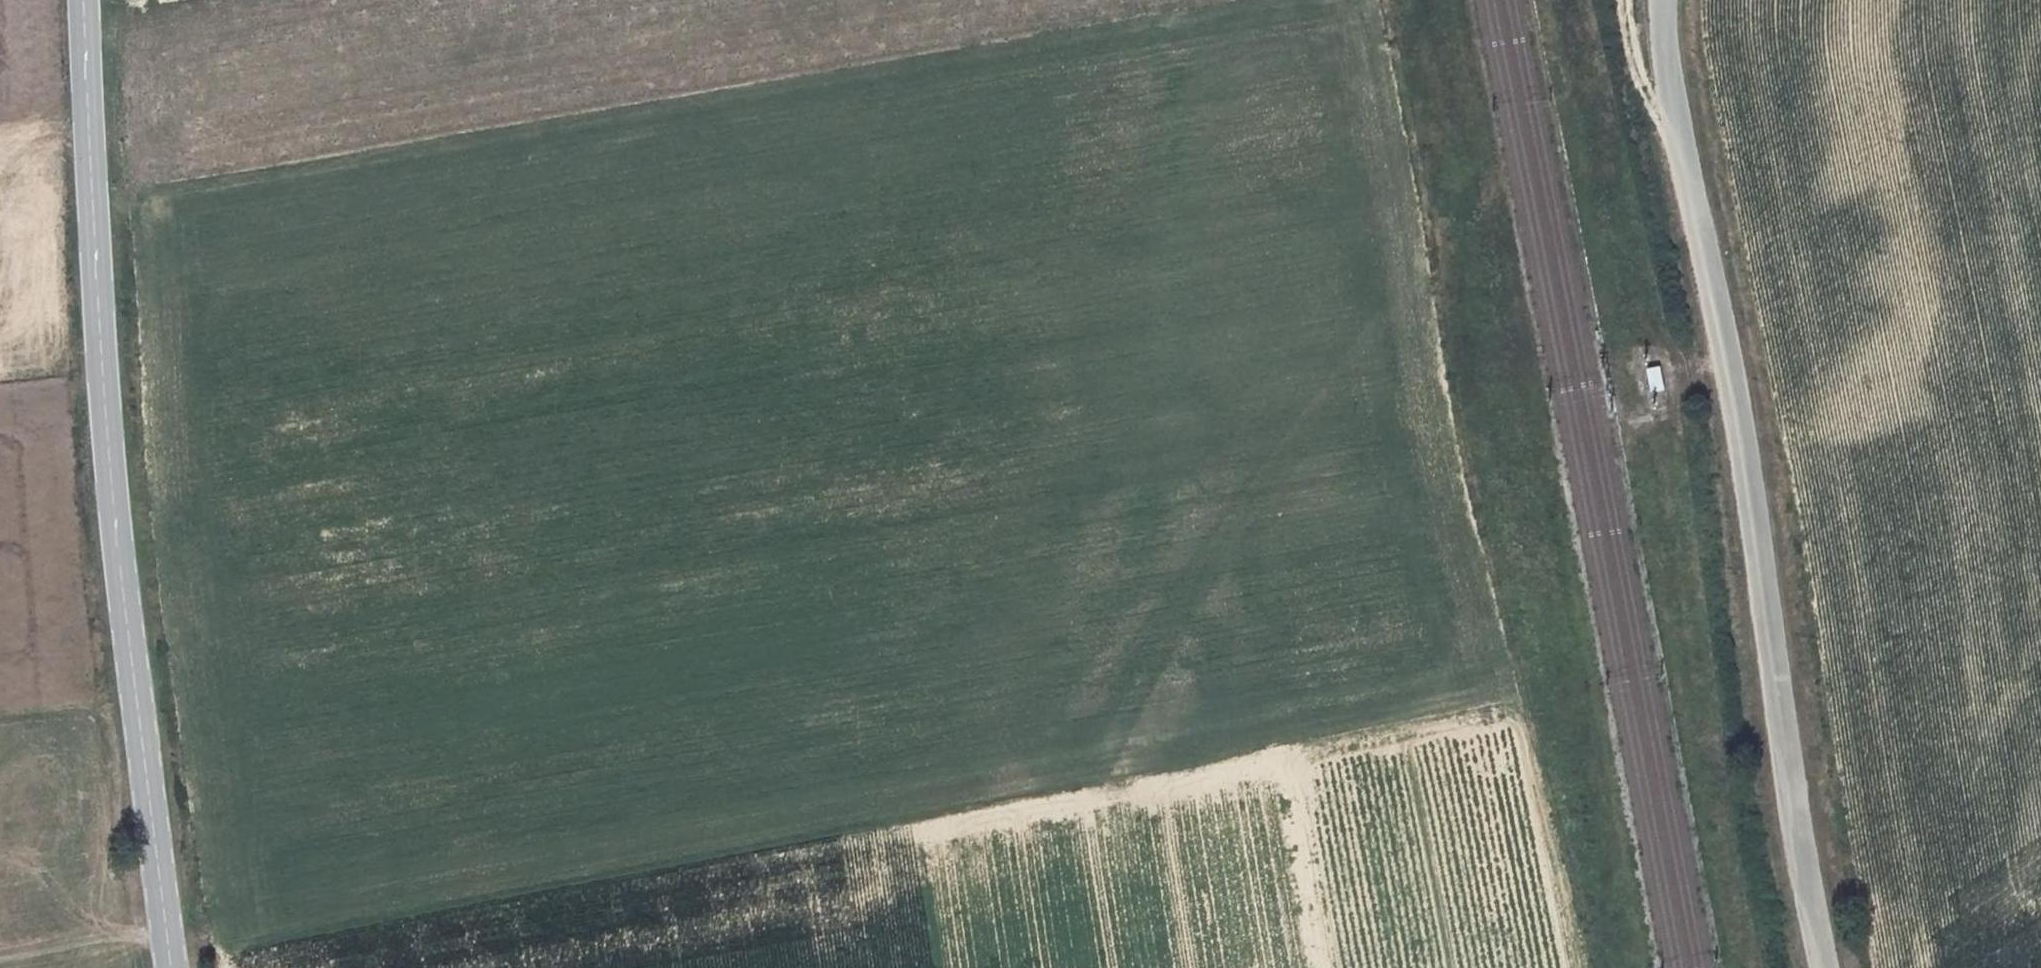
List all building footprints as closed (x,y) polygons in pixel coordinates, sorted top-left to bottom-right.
[(1647,392),(1663,388),(1657,363),(1641,366),(1647,392)]
